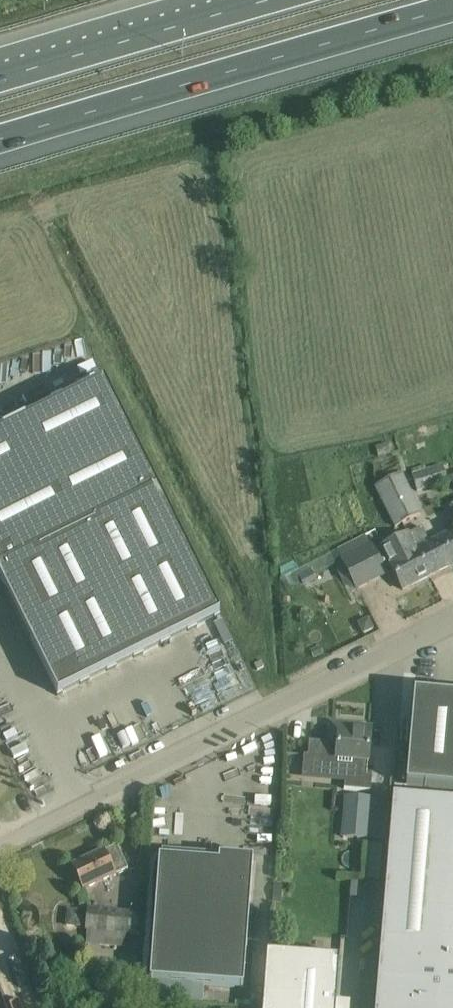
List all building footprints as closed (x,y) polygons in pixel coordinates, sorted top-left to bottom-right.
[(104,381),(0,433),(0,581),(57,696),(220,615),(104,381)] [(388,443),(376,446),(379,457),(390,455),(388,443)] [(412,474),(417,490),(447,481),(442,465),(412,474)] [(375,488),(395,527),(421,513),(401,475),(375,488)] [(411,533),(418,546),(419,546),(433,574),(452,564),(452,530),(432,541),(424,526),(411,533)] [(411,533),(384,547),(406,589),(433,574),(419,546),(418,546),(411,533)] [(344,558),(359,587),(374,579),(372,575),(386,568),(373,543),(344,558)] [(289,582),(313,579),(311,566),(297,568),(298,575),(288,576),(289,582)] [(406,786),(452,790),(452,697),(414,694),(406,786)] [(309,741),(308,756),(317,757),(315,779),(345,782),(344,789),(371,792),(372,777),(366,777),(368,760),(369,760),(369,756),(371,736),(356,735),(356,727),(331,724),(330,743),(309,741)] [(343,836),(368,839),(372,797),(347,794),(343,836)] [(375,1007),(452,1007),(452,802),(393,797),(375,1007)] [(73,866),(81,884),(84,890),(127,870),(117,846),(103,853),(103,852),(73,866)] [(243,988),(253,860),(219,857),(218,863),(159,859),(150,981),(152,981),(151,999),(203,1003),(204,985),(243,988)] [(375,912),(375,885),(353,885),(352,935),(364,935),(364,911),(375,912)] [(88,910),(86,932),(88,932),(86,943),(126,948),(129,935),(131,914),(88,910)] [(262,1007),(336,1007),(336,1001),(339,958),(266,952),(262,1007)]
